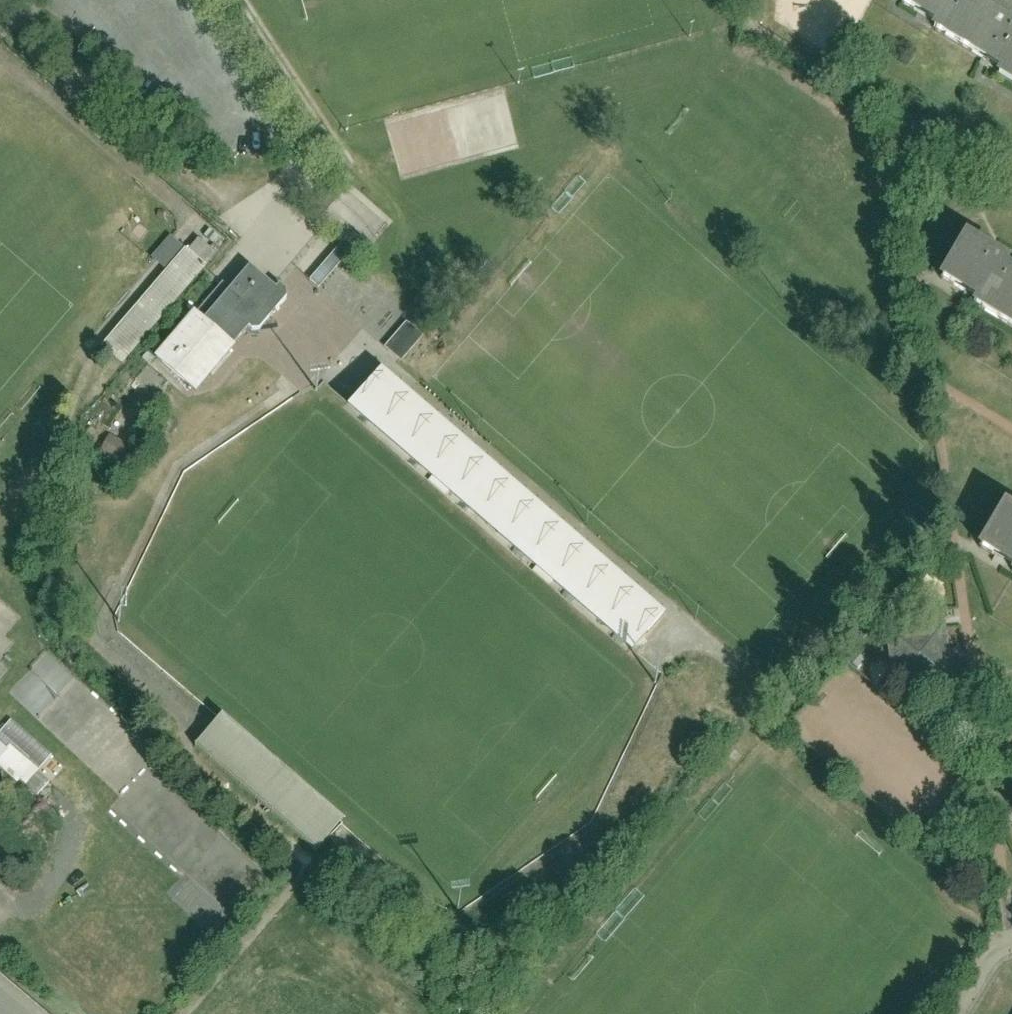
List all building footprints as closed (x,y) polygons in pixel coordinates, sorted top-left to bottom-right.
[(931,19),(928,24),(993,61),(990,66),(1011,79),(1011,15),(986,0),(899,0),(931,19)] [(956,227),(931,270),(967,290),(964,296),(1011,323),(1011,266),(1003,261),(1006,255),(956,227)] [(168,273),(103,350),(125,368),(209,267),(189,252),(173,239),(154,261),(168,273)] [(191,312),(151,358),(191,394),(248,330),(255,336),(290,297),(278,287),(274,291),(246,267),(200,320),(191,312)] [(406,322),(384,346),(400,361),(422,336),(406,322)] [(667,614),(382,369),(350,407),(635,652),(667,614)] [(107,438),(100,453),(118,461),(125,446),(107,438)] [(992,500),(967,543),(1003,564),(1000,569),(1011,576),(1011,511),(992,500)] [(897,687),(948,680),(941,629),(890,636),(897,687)] [(341,829),(219,722),(192,753),(317,857),(341,829)] [(9,726),(0,735),(0,770),(7,777),(26,756),(34,747),(9,726)] [(50,775),(26,756),(8,777),(31,798),(50,775)]
